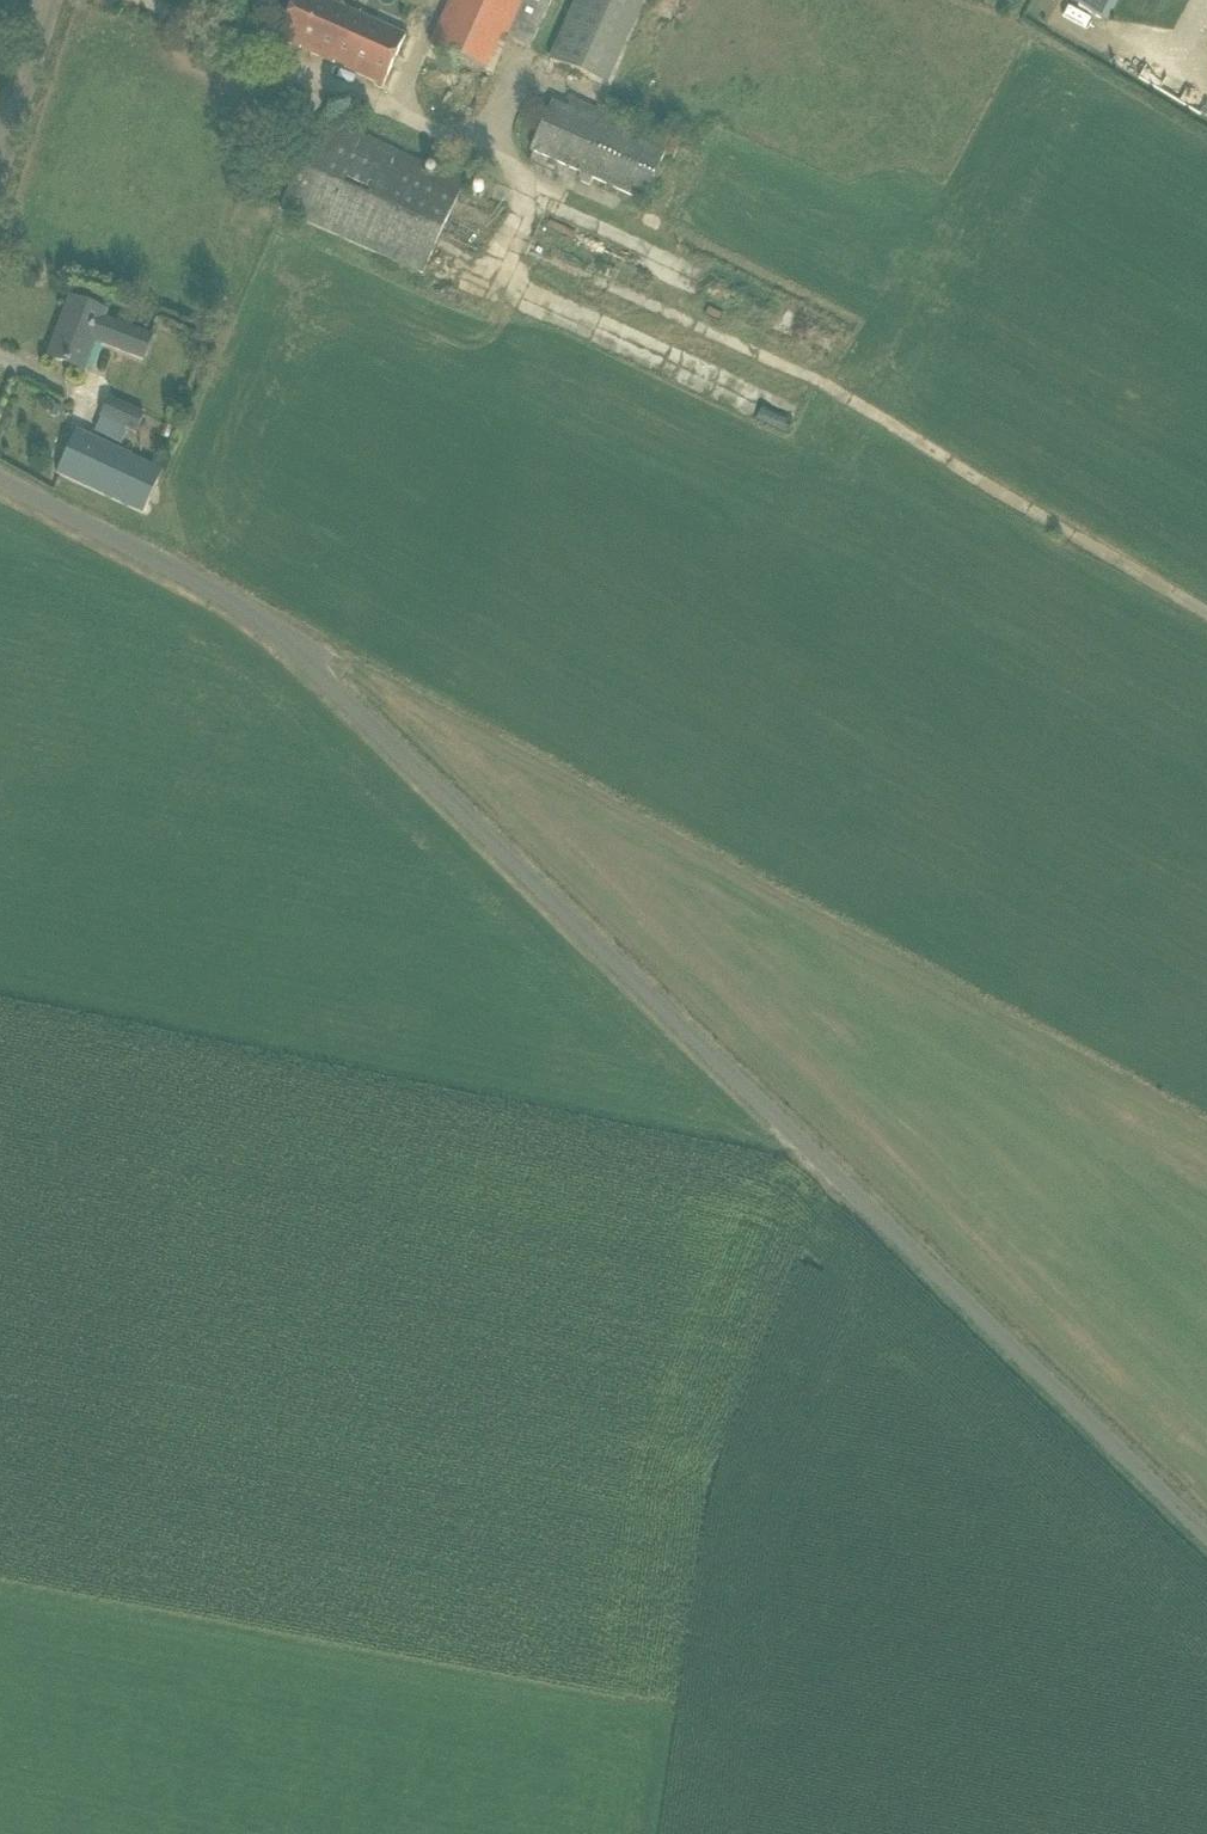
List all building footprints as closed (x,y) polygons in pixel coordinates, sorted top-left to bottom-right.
[(279,38),(384,85),(406,36),(327,0),(296,0),(279,38)] [(429,45),(493,74),(510,37),(529,46),(551,0),(450,0),(429,45)] [(645,2),(641,0),(575,0),(550,59),(609,85),(645,2)] [(1100,18),(1109,0),(1064,0),(1100,18)] [(643,202),(671,143),(573,96),(568,107),(553,100),(531,148),(643,202)] [(282,209),(282,210),(422,274),(465,181),(438,168),(433,179),(423,174),(428,164),(325,116),(282,209)] [(84,370),(95,341),(144,360),(153,338),(104,319),(106,313),(70,299),(49,356),(84,370)] [(94,431),(121,444),(129,429),(136,432),(144,415),(109,399),(94,431)] [(165,426),(161,437),(169,440),(173,430),(165,426)] [(56,473),(143,514),(163,470),(77,430),(56,473)]
